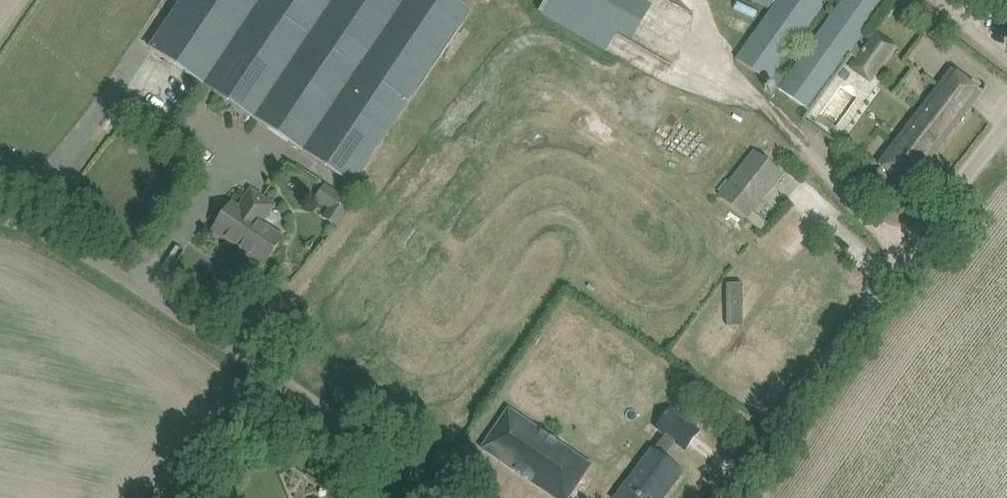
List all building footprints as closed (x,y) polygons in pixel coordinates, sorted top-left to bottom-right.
[(149,48),(352,183),(407,101),(472,10),(457,0),(181,0),(149,48)] [(537,16),(607,53),(617,35),(631,43),(651,4),(643,0),(545,0),(537,16)] [(771,10),(736,58),(808,109),(886,0),(840,0),(784,79),(776,73),(828,0),(778,0),(771,10)] [(771,10),(778,0),(753,0),(771,10)] [(853,66),(872,80),(897,45),(877,31),(853,66)] [(878,163),(909,187),(982,91),(952,68),(878,163)] [(760,198),(768,189),(781,172),(755,151),(734,177),(719,197),(746,218),(760,198)] [(315,199),(328,209),(322,217),(338,228),(354,204),(326,184),(315,199)] [(249,190),(239,205),(234,202),(215,231),(227,238),(265,264),(283,237),(263,224),(275,206),(249,190)] [(554,497),(571,497),(593,465),(509,407),(481,448),(554,497)] [(615,497),(658,497),(659,497),(661,497),(663,497),(682,472),(664,458),(676,441),(685,448),(699,430),(671,408),(657,426),(666,433),(654,450),(653,449),(615,497)]
